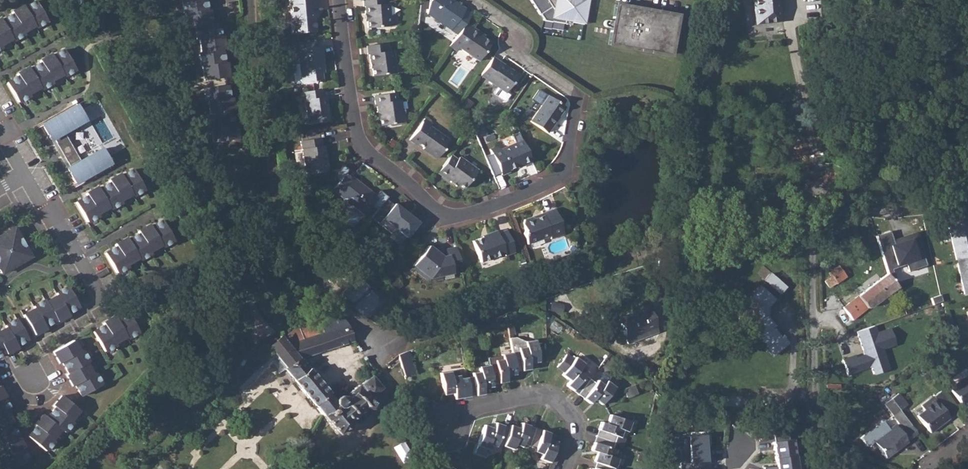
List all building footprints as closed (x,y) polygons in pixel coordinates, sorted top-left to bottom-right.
[(184,0),(182,1),(183,14),(185,13),(187,28),(195,27),(197,40),(199,40),(201,53),(198,53),(200,66),(202,66),(204,81),(227,78),(225,63),(223,63),(221,50),(223,50),(221,37),(219,37),(217,24),(210,25),(208,10),(206,10),(204,0),(184,0)] [(292,34),(314,32),(313,18),(312,18),(311,11),(316,10),(315,0),(289,0),(292,34)] [(363,6),(365,6),(365,14),(366,13),(367,20),(368,28),(390,26),(389,13),(388,13),(386,4),(383,4),(383,0),(363,0),(363,6)] [(428,2),(426,13),(457,34),(465,22),(471,13),(460,6),(459,8),(456,6),(458,4),(452,0),(429,0),(428,2)] [(571,25),(572,20),(583,22),(586,0),(530,0),(543,21),(571,25)] [(776,5),(779,5),(778,0),(753,0),(756,24),(777,22),(776,5)] [(11,38),(12,40),(23,33),(22,31),(34,25),(35,27),(46,20),(35,1),(24,7),(23,5),(11,12),(12,14),(1,20),(0,19),(0,44),(11,38)] [(607,45),(668,56),(675,15),(614,5),(607,45)] [(457,34),(449,46),(456,51),(458,48),(478,61),(490,43),(483,38),(471,29),(472,27),(465,22),(457,34)] [(471,29),(483,38),(484,36),(472,27),(471,29)] [(301,42),(302,49),(308,48),(317,47),(316,40),(301,42)] [(386,43),(366,46),(367,54),(368,54),(370,62),(371,62),(372,68),(373,76),(395,73),(393,60),(392,61),(390,51),(387,51),(386,43)] [(274,44),(263,45),(264,54),(275,52),(274,44)] [(302,49),(294,50),(296,58),(298,58),(299,64),(302,84),(322,82),(321,73),(320,70),(324,70),(321,47),(317,47),(308,48),(302,49)] [(17,76),(6,82),(17,102),(28,95),(27,93),(39,87),(40,89),(51,82),(50,80),(61,74),(63,76),(74,69),(63,50),(52,56),(50,54),(39,61),(40,63),(29,69),(27,67),(16,74),(17,76)] [(493,57),(481,75),(483,76),(498,87),(506,92),(518,75),(493,57)] [(292,67),(294,83),(296,84),(302,84),(299,64),(293,65),(292,67)] [(226,86),(203,89),(205,102),(208,102),(210,115),(207,115),(209,128),(210,128),(212,143),(236,140),(234,125),(231,125),(229,112),(232,112),(230,99),(228,99),(226,86)] [(506,92),(498,87),(495,92),(495,94),(504,100),(506,100),(510,94),(506,92)] [(304,100),(307,120),(307,124),(320,122),(325,121),(329,121),(326,101),(324,101),(323,97),(322,89),(300,92),(301,101),(304,100)] [(400,100),(396,100),(395,93),(374,96),(375,104),(376,104),(378,112),(379,112),(380,118),(381,126),(403,122),(400,100)] [(548,96),(530,122),(547,133),(565,107),(548,96)] [(40,122),(41,125),(71,108),(79,123),(83,121),(73,103),(40,122)] [(68,167),(66,168),(74,183),(104,166),(96,152),(79,161),(64,132),(79,123),(71,108),(41,125),(50,140),(52,138),(68,167)] [(422,122),(429,127),(432,124),(424,119),(422,122)] [(422,122),(409,140),(416,145),(418,143),(423,148),(422,149),(437,158),(443,149),(442,148),(447,140),(429,127),(422,122)] [(483,134),(478,123),(471,126),(476,137),(483,134)] [(320,138),(300,142),(306,175),(325,171),(322,155),(325,154),(323,145),(321,145),(320,138)] [(521,140),(499,150),(497,146),(489,149),(501,175),(509,171),(508,170),(522,164),(523,165),(531,162),(521,140)] [(96,152),(104,166),(74,183),(76,186),(110,167),(100,149),(96,152)] [(450,155),(437,172),(444,178),(445,177),(451,181),(452,180),(457,184),(464,188),(477,170),(467,162),(466,163),(458,157),(456,160),(450,155)] [(86,196),(74,203),(86,222),(97,216),(96,214),(107,207),(108,209),(120,203),(119,201),(130,194),(131,196),(143,190),(132,170),(120,176),(119,174),(108,181),(109,183),(97,189),(96,187),(85,194),(86,196)] [(377,197),(352,177),(349,180),(343,176),(332,190),(343,199),(343,201),(349,206),(351,205),(363,215),(377,197)] [(393,205),(386,199),(371,217),(379,223),(383,219),(406,238),(419,222),(394,203),(393,205)] [(527,244),(549,236),(550,239),(563,234),(554,209),(541,213),(542,216),(535,219),(532,217),(524,220),(522,224),(525,230),(523,233),(527,244)] [(956,259),(967,256),(967,220),(949,224),(956,259)] [(115,247),(104,254),(115,273),(126,267),(125,265),(136,258),(138,260),(149,254),(148,252),(159,245),(160,247),(172,241),(161,221),(149,228),(148,226),(137,232),(138,234),(126,241),(125,239),(114,245),(115,247)] [(0,235),(0,273),(28,257),(23,246),(22,246),(12,228),(0,235)] [(472,240),(479,261),(503,253),(504,255),(513,252),(505,230),(497,233),(496,231),(472,240)] [(905,265),(907,272),(926,265),(915,231),(891,239),(889,232),(876,237),(887,272),(905,265)] [(443,256),(429,245),(410,268),(429,283),(442,280),(442,277),(462,272),(457,246),(446,249),(447,255),(443,256)] [(956,259),(964,293),(967,292),(967,256),(956,259)] [(848,277),(839,266),(829,273),(831,276),(824,281),(830,289),(848,277)] [(771,356),(788,343),(782,335),(780,337),(772,327),(774,326),(766,316),(766,307),(773,299),(770,296),(775,290),(778,293),(786,285),(770,271),(762,279),(765,282),(761,287),(758,284),(736,309),(758,338),(759,337),(768,348),(766,349),(771,356)] [(388,282),(396,291),(403,285),(397,278),(399,276),(395,273),(388,282)] [(852,320),(867,309),(868,310),(898,287),(887,273),(842,307),(852,320)] [(367,318),(385,299),(359,274),(341,292),(367,318)] [(22,318),(34,337),(45,331),(44,329),(55,322),(57,324),(68,318),(67,316),(78,309),(67,289),(56,296),(57,298),(45,304),(44,302),(33,309),(34,311),(22,318)] [(930,298),(932,306),(943,302),(941,295),(930,298)] [(563,305),(552,302),(550,311),(561,313),(563,305)] [(648,307),(618,318),(628,344),(641,339),(639,334),(656,328),(648,307)] [(103,326),(91,332),(102,352),(114,346),(112,343),(124,337),(125,339),(137,332),(125,313),(114,319),(113,317),(101,324),(103,326)] [(514,315),(506,318),(508,326),(516,322),(514,315)] [(284,369),(293,380),(313,406),(314,405),(321,415),(336,403),(333,399),(300,358),(353,341),(348,327),(342,316),(322,325),(319,318),(298,326),(298,327),(283,338),(269,350),(285,368),(284,369)] [(3,352),(4,354),(15,348),(14,345),(26,339),(15,319),(3,326),(4,328),(0,330),(0,354),(3,352)] [(486,321),(481,323),(483,332),(483,333),(490,331),(486,321)] [(481,323),(472,327),(475,335),(483,332),(481,323)] [(639,334),(641,339),(658,332),(656,328),(639,334)] [(843,360),(848,375),(871,367),(874,374),(890,369),(883,349),(894,345),(890,332),(877,336),(875,328),(858,334),(865,353),(843,360)] [(267,346),(269,350),(283,338),(280,335),(267,346)] [(509,338),(512,352),(515,372),(530,369),(529,364),(538,362),(535,340),(524,342),(515,337),(509,338)] [(71,341),(51,352),(58,364),(60,362),(66,374),(64,375),(71,386),(73,385),(80,397),(99,385),(93,374),(90,375),(84,364),(86,362),(80,351),(77,352),(71,341)] [(235,383),(244,393),(271,366),(278,374),(284,369),(285,368),(269,350),(265,354),(258,360),(260,362),(244,377),(242,376),(235,383)] [(408,351),(398,354),(400,364),(410,361),(408,351)] [(263,352),(256,358),(258,360),(265,354),(263,352)] [(515,374),(515,372),(512,352),(501,354),(502,355),(487,358),(489,365),(492,384),(507,382),(506,376),(515,374)] [(566,354),(556,367),(564,372),(562,375),(570,381),(566,385),(578,394),(590,379),(584,375),(586,372),(580,367),(583,363),(575,357),(573,360),(566,354)] [(401,366),(404,376),(414,373),(411,362),(401,366)] [(493,387),(492,384),(489,365),(479,367),(480,372),(472,373),(472,376),(466,377),(469,397),(484,394),(483,389),(493,387)] [(458,370),(440,373),(444,394),(453,393),(454,399),(469,397),(466,377),(459,378),(458,370)] [(597,380),(603,385),(606,381),(608,379),(602,374),(597,380)] [(336,403),(321,415),(337,434),(351,423),(349,420),(364,409),(369,409),(373,406),(374,400),(371,398),(383,388),(372,375),(360,385),(359,384),(348,393),(350,395),(345,399),(343,396),(338,395),(333,399),(336,403)] [(949,389),(961,405),(967,401),(967,375),(949,389)] [(595,383),(590,379),(578,394),(590,404),(594,399),(601,405),(608,396),(614,388),(615,387),(606,381),(603,385),(597,380),(595,383)] [(634,385),(623,389),(626,399),(638,395),(634,385)] [(608,396),(612,399),(619,391),(614,388),(608,396)] [(931,405),(927,400),(919,406),(923,412),(917,416),(929,433),(949,418),(948,416),(955,411),(940,390),(932,396),(936,401),(931,405)] [(2,459),(0,460),(0,461),(4,468),(10,468),(25,460),(19,449),(21,448),(8,425),(10,423),(4,412),(7,410),(1,399),(3,397),(0,392),(0,456),(2,459)] [(898,394),(891,400),(899,411),(906,406),(898,394)] [(34,427),(26,437),(43,451),(51,441),(49,440),(58,430),(62,433),(70,423),(68,421),(77,411),(60,396),(51,406),(53,408),(44,418),(41,415),(32,425),(34,427)] [(932,396),(927,400),(931,405),(936,401),(932,396)] [(645,398),(634,400),(635,411),(643,410),(642,407),(647,407),(645,398)] [(891,400),(884,404),(903,429),(900,432),(895,426),(873,442),(886,459),(908,442),(917,434),(899,411),(891,400)] [(601,423),(597,436),(615,443),(617,437),(620,438),(623,431),(627,432),(631,423),(610,415),(607,425),(601,423)] [(496,443),(502,446),(509,428),(495,422),(493,428),(483,425),(476,446),(486,449),(487,444),(495,447),(496,443)] [(522,444),(529,446),(535,428),(521,423),(519,428),(510,425),(509,428),(502,446),(512,449),(514,444),(521,447),(522,444)] [(549,433),(535,428),(529,446),(535,448),(534,452),(541,454),(539,459),(549,463),(557,442),(547,438),(549,433)] [(594,462),(597,463),(613,468),(614,468),(618,460),(613,458),(616,451),(613,450),(615,443),(597,436),(592,450),(597,452),(594,462)] [(705,453),(705,448),(708,448),(708,440),(707,436),(673,437),(673,450),(679,450),(679,463),(708,462),(708,453),(705,453)] [(795,439),(775,440),(776,464),(765,465),(765,468),(796,468),(795,439)] [(447,460),(455,463),(458,457),(450,453),(447,460)]
